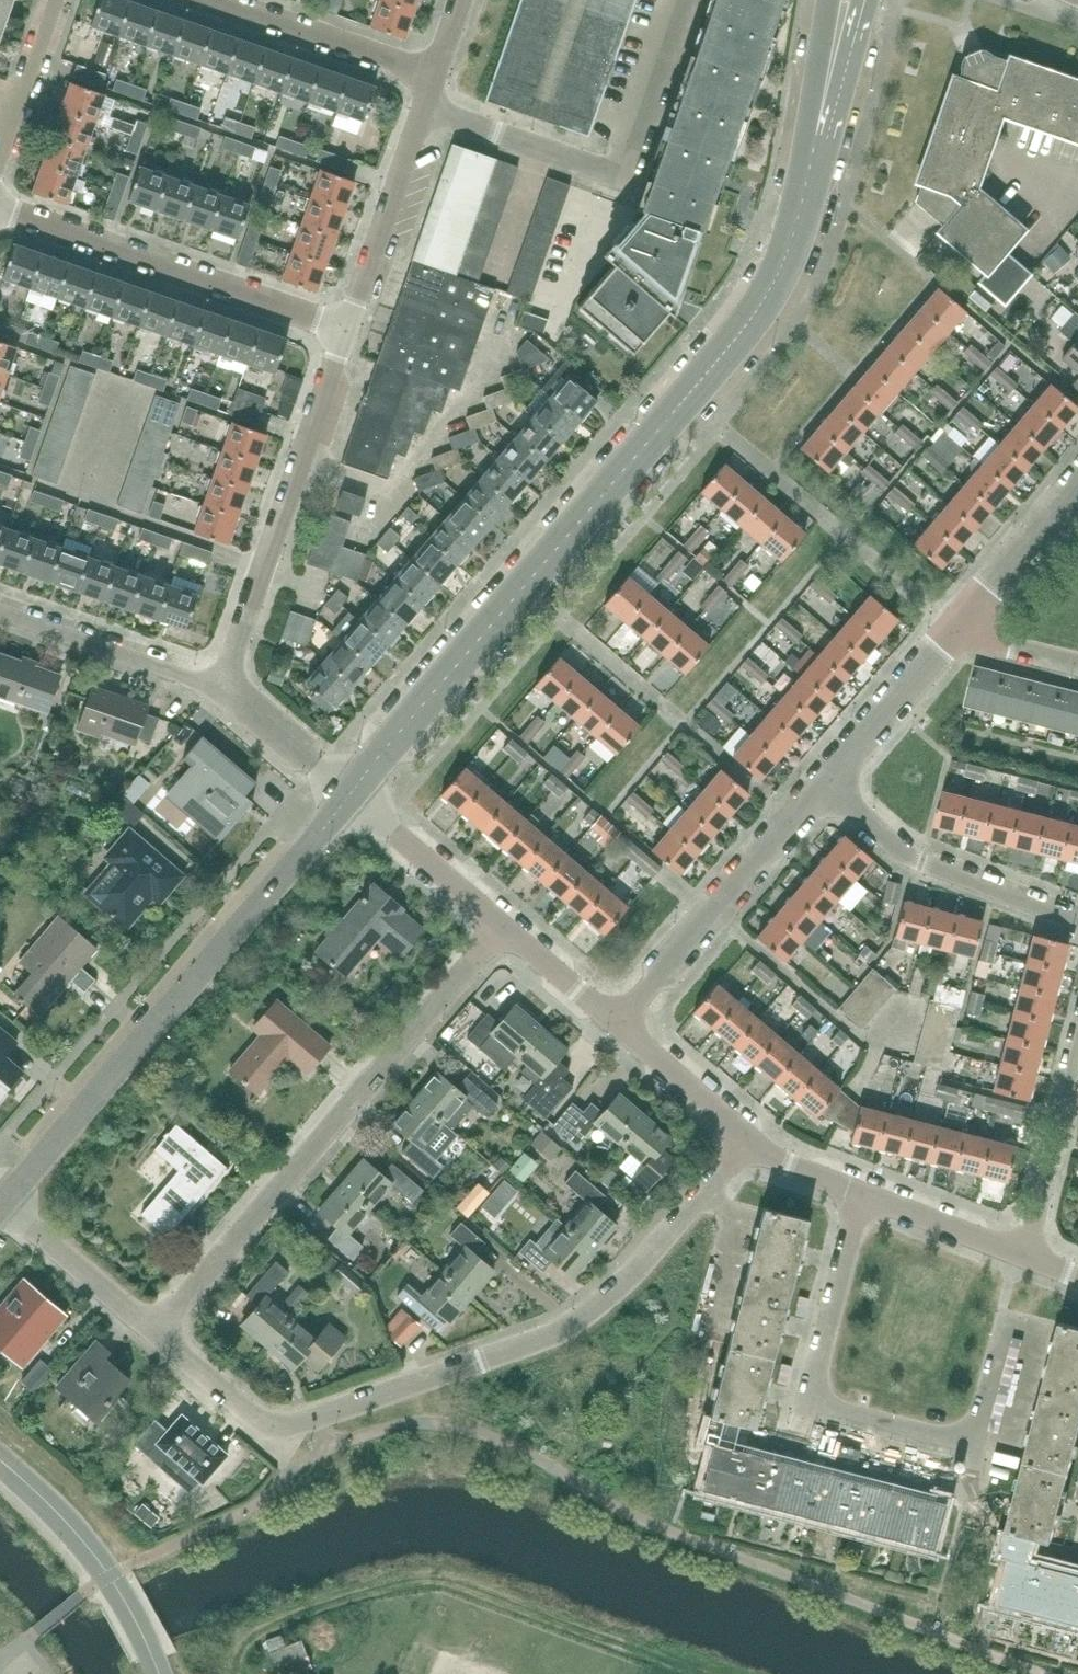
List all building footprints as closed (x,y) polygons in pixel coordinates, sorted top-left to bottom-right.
[(14,0),(0,0),(0,15),(7,18),(14,0)] [(125,0),(99,0),(91,26),(119,36),(130,2),(125,0)] [(341,0),(328,0),(324,11),(336,16),(341,0)] [(413,11),(381,0),(379,0),(370,27),(404,39),(413,11)] [(417,0),(381,0),(413,11),(417,0)] [(562,0),(519,0),(484,101),(588,137),(627,23),(562,0)] [(627,23),(635,0),(562,0),(627,23)] [(646,212),(671,221),(693,230),(695,231),(774,0),(719,0),(646,212)] [(158,11),(148,8),(130,2),(119,36),(146,45),(158,11)] [(185,21),(174,17),(158,11),(146,45),(173,55),(185,21)] [(212,30),(202,27),(185,21),(173,55),(200,64),(212,30)] [(239,40),(229,36),(212,30),(200,64),(227,74),(239,40)] [(266,49),(256,46),(239,40),(227,74),(254,83),(266,49)] [(293,58),(283,55),(266,49),(254,83),(281,92),(293,58)] [(960,72),(958,78),(952,77),(916,183),(921,184),(915,202),(940,224),(942,226),(937,232),(986,274),(979,282),(1004,304),(1030,274),(1005,252),(1025,229),(976,188),(1001,116),(1077,143),(1077,81),(1009,57),(1008,61),(1005,60),(992,56),(991,54),(989,53),(988,52),(986,51),(984,50),(982,50),(978,49),(975,50),(971,51),(967,53),(964,55),(962,59),(961,61),(960,63),(960,65),(960,67),(960,69),(960,72)] [(320,68),(310,64),(293,58),(281,92),(308,102),(320,68)] [(106,75),(105,75),(77,65),(73,77),(102,87),(106,75)] [(347,77),(337,74),(320,68),(308,102),(336,111),(347,77)] [(375,87),(364,83),(347,77),(336,111),(363,121),(375,87)] [(128,96),(132,85),(117,79),(113,91),(128,96)] [(95,123),(105,95),(70,83),(61,111),(95,123)] [(132,85),(128,96),(143,101),(147,90),(132,85)] [(182,115),(186,104),(171,98),(167,109),(182,115)] [(186,104),(182,115),(197,120),(201,109),(186,104)] [(221,129),(225,117),(227,111),(216,107),(209,125),(221,129)] [(86,150),(95,123),(61,111),(51,138),(86,150)] [(236,134),(240,122),(225,117),(221,129),(236,134)] [(183,135),(187,123),(171,118),(167,129),(183,135)] [(131,135),(142,139),(148,124),(136,120),(131,135)] [(240,122),(236,134),(251,139),(255,128),(240,122)] [(187,123),(183,135),(197,140),(201,128),(187,123)] [(137,154),(142,139),(131,135),(126,150),(137,154)] [(291,153),(295,142),(279,136),(275,148),(291,153)] [(236,153),(240,142),(226,137),(222,148),(236,153)] [(76,177),(86,150),(51,138),(42,165),(76,177)] [(240,142),(236,153),(252,158),(256,147),(240,142)] [(295,142),(291,153),(305,158),(309,147),(295,142)] [(455,275),(459,264),(463,252),(467,241),(471,229),(475,218),(479,206),(483,195),(487,183),(491,172),(495,159),(452,144),(412,260),(455,275)] [(264,163),(268,152),(256,147),(252,158),(264,163)] [(349,160),(322,150),(320,150),(316,161),(345,172),(349,160)] [(513,180),(518,167),(495,159),(491,172),(513,180)] [(66,205),(76,177),(42,165),(32,193),(66,205)] [(168,176),(141,167),(140,166),(128,201),(156,211),(168,176)] [(265,182),(276,186),(281,170),(270,167),(265,182)] [(344,209),(354,182),(320,170),(311,198),(344,209)] [(509,191),(513,180),(491,172),(487,183),(509,191)] [(111,189),(123,194),(129,177),(117,173),(111,189)] [(183,220),(195,186),(168,176),(156,211),(183,220)] [(566,198),(570,185),(547,177),(542,190),(566,198)] [(271,201),(276,186),(265,182),(260,197),(271,201)] [(505,203),(509,191),(487,183),(483,195),(505,203)] [(210,229),(222,195),(195,186),(183,220),(210,229)] [(114,221),(123,194),(111,189),(101,217),(114,221)] [(562,209),(566,198),(542,190),(538,201),(562,209)] [(250,205),(249,205),(222,195),(210,229),(238,239),(250,205)] [(501,214),(505,203),(483,195),(479,206),(501,214)] [(335,237),(344,209),(311,198),(301,225),(335,237)] [(558,221),(562,209),(538,201),(534,213),(558,221)] [(497,226),(501,214),(479,206),(475,218),(497,226)] [(693,230),(671,221),(646,212),(642,217),(640,219),(637,223),(631,221),(611,244),(613,246),(615,244),(620,248),(614,264),(613,265),(582,301),(584,302),(597,314),(593,320),(616,340),(621,335),(635,347),(636,348),(643,340),(667,312),(669,310),(662,305),(666,296),(678,300),(692,259),(698,240),(692,238),(695,231),(693,230)] [(554,232),(558,221),(534,213),(530,224),(554,232)] [(493,237),(497,226),(475,218),(471,229),(493,237)] [(246,236),(258,240),(264,224),(251,220),(246,236)] [(550,244),(554,232),(530,224),(526,236),(550,244)] [(325,264),(335,237),(301,225),(292,252),(325,264)] [(489,249),(493,237),(471,229),(467,241),(489,249)] [(248,268),(258,240),(246,236),(236,264),(248,268)] [(546,255),(550,244),(526,236),(522,247),(546,255)] [(485,260),(489,249),(467,241),(463,252),(485,260)] [(42,254),(32,251),(14,245),(3,279),(30,288),(42,254)] [(542,267),(546,255),(522,247),(518,258),(542,267)] [(1057,270),(1068,260),(1057,249),(1047,259),(1057,270)] [(316,292),(325,264),(292,252),(282,280),(316,292)] [(481,272),(485,260),(463,252),(459,264),(481,272)] [(69,264),(60,261),(42,254),(30,288),(57,298),(69,264)] [(538,278),(542,267),(518,258),(514,270),(538,278)] [(495,289),(477,283),(455,275),(412,260),(403,286),(486,315),(495,289)] [(96,273),(86,270),(69,264),(57,298),(85,307),(96,273)] [(477,283),(481,272),(459,264),(455,275),(477,283)] [(534,289),(538,278),(514,270),(510,281),(534,289)] [(124,283),(114,279),(96,273),(85,307),(112,317),(124,283)] [(510,281),(506,293),(530,302),(534,289),(510,281)] [(151,292),(141,289),(124,283),(112,317),(139,326),(151,292)] [(477,340),(486,315),(403,286),(394,311),(477,340)] [(948,332),(965,311),(938,288),(920,309),(948,332)] [(178,301),(168,298),(151,292),(139,326),(166,335),(178,301)] [(205,311),(195,308),(178,301),(166,335),(193,345),(205,311)] [(1072,314),(1062,305),(1051,318),(1061,327),(1058,330),(1074,345),(1062,359),(1077,373),(1077,315),(1074,312),(1072,314)] [(930,352),(948,332),(920,309),(903,329),(930,352)] [(232,320),(222,317),(205,311),(193,345),(220,354),(232,320)] [(468,365),(477,340),(394,311),(385,337),(468,365)] [(259,330),(249,326),(232,320),(220,354),(247,364),(259,330)] [(0,321),(0,334),(14,339),(18,327),(0,321)] [(913,372),(930,352),(903,329),(886,349),(913,372)] [(286,339),(276,336),(259,330),(247,364),(275,373),(286,339)] [(40,348),(44,337),(28,332),(24,343),(40,348)] [(44,337),(40,348),(55,354),(58,342),(44,337)] [(459,391),(468,365),(385,337),(376,362),(459,391)] [(526,367),(549,359),(526,340),(516,352),(516,353),(522,369),(526,367)] [(16,347),(0,341),(0,373),(7,375),(16,347)] [(974,361),(980,354),(970,345),(967,349),(964,352),(974,361)] [(896,392),(913,372),(886,349),(869,369),(896,392)] [(94,367),(98,356),(83,351),(79,362),(94,367)] [(980,354),(974,361),(985,370),(991,363),(980,354)] [(98,356),(94,367),(109,372),(113,361),(98,356)] [(459,391),(376,362),(367,387),(432,410),(441,413),(450,388),(459,391)] [(91,387),(95,375),(70,366),(66,378),(91,387)] [(509,388),(531,380),(526,367),(522,369),(500,377),(504,389),(509,388)] [(1000,383),(1006,376),(996,367),(990,375),(1011,393),(1014,389),(1010,392),(1000,383)] [(879,412),(896,392),(869,369),(852,389),(879,412)] [(148,386),(152,375),(137,370),(133,381),(148,386)] [(43,388),(54,392),(60,377),(49,373),(43,388)] [(152,375),(148,386),(163,391),(167,380),(152,375)] [(593,397),(568,375),(550,396),(579,421),(597,400),(593,397)] [(1014,389),(1017,385),(1006,376),(1000,383),(1010,392),(1014,389)] [(86,399),(91,387),(66,378),(62,391),(86,399)] [(940,401),(946,394),(936,385),(929,393),(950,410),(940,401)] [(1060,429),(1077,408),(1051,385),(1033,405),(1060,429)] [(423,435),(432,410),(367,387),(359,412),(414,432),(423,435)] [(49,407),(54,392),(43,388),(38,403),(49,407)] [(488,410),(492,408),(513,400),(509,388),(504,389),(483,397),(488,410)] [(202,405),(206,394),(191,389),(187,400),(202,405)] [(862,432),(879,412),(852,389),(835,409),(862,432)] [(82,411),(86,399),(62,391),(57,403),(82,411)] [(206,394),(202,405),(217,410),(221,399),(206,394)] [(940,401),(950,410),(957,403),(946,394),(940,401)] [(176,417),(180,404),(155,396),(151,408),(176,417)] [(562,441),(579,421),(550,396),(533,416),(562,441)] [(261,412),(234,403),(232,402),(228,414),(257,424),(261,412)] [(78,423),(82,411),(57,403),(53,415),(78,423)] [(1043,448),(1060,429),(1033,405),(1016,425),(1043,448)] [(192,426),(197,411),(197,410),(186,406),(181,422),(192,426)] [(966,423),(972,416),(962,407),(956,415),(966,423)] [(172,429),(176,417),(151,408),(147,420),(172,429)] [(474,428),(496,421),(492,408),(488,410),(465,418),(470,430),(474,428)] [(845,452),(862,432),(835,409),(818,429),(845,452)] [(405,457),(414,432),(359,412),(350,438),(396,454),(405,457)] [(74,436),(78,423),(53,415),(49,427),(74,436)] [(983,425),(972,416),(966,423),(956,415),(955,415),(976,433),(980,429),(980,428),(983,425)] [(544,461),(562,441),(533,416),(515,436),(544,461)] [(167,441),(172,429),(147,420),(142,433),(167,441)] [(256,462),(266,434),(232,423),(223,450),(256,462)] [(906,441),(912,434),(902,425),(895,432),(906,441)] [(1026,468),(1043,448),(1016,425),(999,445),(1026,468)] [(24,442),(36,446),(41,431),(30,427),(24,442)] [(69,448),(74,436),(49,427),(45,439),(69,448)] [(457,449),(479,441),(474,428),(470,430),(448,438),(453,450),(457,449)] [(946,469),(963,449),(939,428),(930,439),(932,441),(927,447),(928,447),(938,456),(932,463),(942,472),(945,468),(946,469)] [(827,472),(845,452),(818,429),(800,449),(827,472)] [(163,453),(167,441),(142,433),(138,444),(158,451),(163,453)] [(923,443),(912,434),(906,441),(916,451),(920,447),(919,447),(923,443)] [(527,482),(544,461),(515,436),(498,457),(527,482)] [(387,479),(396,454),(350,438),(341,463),(387,479)] [(65,460),(69,448),(45,439),(40,452),(65,460)] [(30,462),(36,446),(24,442),(19,458),(30,462)] [(163,453),(158,451),(138,444),(134,457),(154,464),(163,467),(168,455),(163,453)] [(1009,488),(1026,468),(999,445),(982,465),(1009,488)] [(932,463),(938,456),(928,447),(921,455),(942,473),(946,469),(945,468),(942,472),(932,463)] [(439,469),(461,461),(457,449),(453,450),(431,459),(435,470),(439,469)] [(247,489),(256,462),(223,450),(213,477),(247,489)] [(61,472),(65,460),(40,452),(36,463),(61,472)] [(874,456),(868,464),(887,478),(893,470),(874,456)] [(163,467),(154,464),(134,457),(129,469),(149,476),(154,478),(159,480),(163,467)] [(510,502),(527,482),(498,457),(480,477),(510,502)] [(57,484),(61,472),(36,463),(32,476),(57,484)] [(721,510),(745,482),(724,464),(700,492),(721,510)] [(872,481),(878,474),(867,465),(861,473),(882,491),(885,487),(882,490),(872,481)] [(992,508),(1009,488),(982,465),(965,485),(992,508)] [(154,478),(149,476),(129,469),(125,481),(150,490),(154,478)] [(444,482),(439,469),(435,470),(413,478),(418,491),(444,482)] [(8,487),(12,476),(0,472),(0,484),(8,487)] [(885,487),(889,483),(878,474),(872,481),(882,490),(885,487)] [(237,516),(247,489),(213,477),(204,504),(221,511),(237,516)] [(502,511),(510,502),(480,477),(463,498),(492,523),(502,511)] [(146,502),(150,490),(125,481),(121,493),(146,502)] [(741,526),(764,499),(745,482),(721,510),(741,526)] [(871,482),(858,498),(868,507),(881,491),(871,482)] [(975,528),(992,508),(965,485),(948,505),(954,511),(975,528)] [(897,503),(904,496),(893,486),(890,490),(887,494),(897,503)] [(343,491),(344,490),(342,490),(335,508),(337,509),(337,507),(347,511),(358,515),(357,516),(359,516),(365,498),(364,498),(363,499),(343,491)] [(45,507),(49,496),(34,491),(30,501),(45,507)] [(117,506),(142,514),(146,502),(121,493),(117,506)] [(60,512),(64,501),(49,496),(45,507),(60,512)] [(904,496),(897,503),(908,512),(911,508),(914,505),(904,496)] [(474,543),(492,523),(463,498),(445,518),(474,543)] [(761,543),(784,516),(764,499),(741,526),(761,543)] [(159,520),(163,511),(165,505),(153,501),(150,511),(148,516),(159,520)] [(237,516),(221,511),(204,504),(194,532),(228,544),(237,516)] [(975,528),(954,511),(948,505),(930,525),(958,548),(975,528)] [(401,515),(411,524),(418,516),(408,507),(401,515)] [(99,526),(103,515),(88,510),(84,521),(99,526)] [(346,535),(351,522),(324,513),(320,526),(346,535)] [(103,515),(99,526),(115,531),(118,520),(103,515)] [(781,561),(804,534),(784,516),(761,543),(781,561)] [(457,564),(474,543),(445,518),(428,539),(457,564)] [(692,535),(700,543),(709,532),(701,525),(692,535)] [(940,569),(958,548),(930,525),(913,545),(940,569)] [(342,547),(346,535),(320,526),(316,538),(328,543),(341,547),(342,547)] [(394,544),(400,537),(390,527),(383,535),(394,544)] [(157,533),(153,532),(142,528),(138,539),(153,545),(157,533)] [(34,538),(7,529),(0,550),(0,564),(22,572),(34,538)] [(157,533),(153,545),(168,550),(172,539),(157,533)] [(387,552),(394,544),(383,535),(376,543),(387,552)] [(691,553),(700,543),(692,535),(683,546),(691,553)] [(50,582),(61,548),(34,538),(22,572),(50,582)] [(319,569),(328,543),(316,538),(307,564),(319,569)] [(440,584),(457,564),(428,539),(411,559),(440,584)] [(706,566),(715,556),(713,554),(719,548),(710,540),(695,557),(706,566)] [(208,564),(212,552),(183,542),(179,555),(208,564)] [(332,573),(341,547),(328,543),(319,569),(332,573)] [(353,551),(342,547),(341,547),(332,573),(344,577),(353,551)] [(77,591),(88,557),(61,548),(50,582),(77,591)] [(357,582),(366,556),(353,551),(344,577),(357,582)] [(670,561),(678,568),(687,558),(679,551),(670,561)] [(104,601),(116,567),(88,557),(77,591),(104,601)] [(693,580),(705,566),(694,557),(682,571),(693,580)] [(422,604),(440,584),(411,559),(393,579),(422,604)] [(732,570),(740,577),(749,567),(741,559),(732,570)] [(669,579),(678,568),(670,561),(661,572),(669,579)] [(131,610),(142,576),(116,567),(104,601),(131,610)] [(748,597),(766,576),(756,568),(738,588),(748,597)] [(731,587),(740,577),(732,570),(723,580),(731,587)] [(158,619),(170,586),(142,576),(131,610),(158,619)] [(624,622),(648,595),(627,577),(604,604),(624,622)] [(820,595),(826,587),(816,578),(809,586),(820,595)] [(405,625),(422,604),(393,579),(376,600),(405,625)] [(709,595),(718,603),(727,592),(718,585),(709,595)] [(197,595),(170,586),(158,619),(186,629),(197,595)] [(826,587),(820,595),(830,604),(837,596),(826,587)] [(341,605),(348,598),(337,588),(331,596),(341,605)] [(645,639),(668,612),(648,595),(624,622),(645,639)] [(709,613),(718,603),(709,595),(700,606),(709,613)] [(335,613),(341,605),(331,596),(324,604),(335,613)] [(880,639),(897,619),(870,596),(853,616),(880,639)] [(387,645),(405,625),(376,600),(359,620),(387,645)] [(294,642),(303,616),(290,611),(281,637),(294,642)] [(665,656),(688,629),(668,612),(645,639),(665,656)] [(306,646),(316,620),(303,616),(294,642),(306,646)] [(863,659),(880,639),(853,616),(836,635),(863,659)] [(785,635),(792,627),(781,618),(775,626),(785,635)] [(370,665),(387,645),(359,620),(341,640),(370,665)] [(792,627),(785,635),(796,644),(802,636),(792,627)] [(685,674),(708,646),(688,629),(665,656),(685,674)] [(846,679),(863,659),(836,635),(819,655),(846,679)] [(353,686),(370,665),(341,640),(324,661),(353,686)] [(59,676),(0,655),(0,696),(47,712),(59,676)] [(828,699),(846,679),(819,655),(801,676),(828,699)] [(556,703),(579,675),(558,658),(535,685),(556,703)] [(751,674),(758,666),(747,658),(741,665),(751,674)] [(335,707),(353,686),(324,661),(306,682),(315,689),(313,691),(315,693),(311,698),(328,713),(334,706),(335,707)] [(280,685),(285,671),(273,666),(268,680),(280,685)] [(758,666),(751,674),(762,683),(769,675),(758,666)] [(989,671),(989,670),(975,666),(965,705),(967,705),(967,703),(978,706),(978,708),(994,712),(1003,675),(989,671)] [(1017,679),(1018,677),(1004,674),(1003,675),(994,712),(995,713),(996,710),(1007,713),(1006,715),(1022,720),(1032,682),(1017,679)] [(575,719),(599,692),(579,675),(556,703),(575,719)] [(733,675),(726,683),(739,696),(747,687),(733,675)] [(812,719),(828,699),(801,676),(784,695),(812,719)] [(1046,686),(1046,684),(1032,681),(1032,682),(1022,720),(1023,720),(1024,717),(1035,720),(1034,723),(1050,727),(1060,689),(1046,686)] [(145,714),(148,706),(93,687),(78,729),(98,736),(100,732),(134,744),(137,738),(150,743),(159,718),(145,714)] [(1074,692),(1060,688),(1060,689),(1050,727),(1052,727),(1052,725),(1064,727),(1063,730),(1077,734),(1077,694),(1074,693),(1074,692)] [(595,737),(619,709),(599,692),(575,719),(595,737)] [(795,739),(812,719),(784,695),(767,715),(795,739)] [(717,714),(724,706),(713,698),(706,706),(717,714)] [(724,706),(717,714),(727,723),(734,714),(724,706)] [(616,754),(639,727),(619,709),(595,737),(616,754)] [(713,735),(721,725),(718,723),(720,721),(707,710),(697,721),(713,735)] [(528,726),(536,733),(545,722),(537,715),(528,726)] [(778,759),(795,739),(767,715),(750,735),(778,759)] [(527,743),(536,733),(528,726),(519,736),(527,743)] [(760,780),(778,759),(750,735),(732,756),(760,780)] [(219,842),(245,811),(237,804),(256,782),(202,736),(182,759),(190,766),(165,795),(219,842)] [(519,762),(527,752),(511,738),(502,748),(519,762)] [(568,760),(576,767),(585,757),(577,750),(568,760)] [(671,769),(677,761),(667,752),(660,759),(671,769)] [(966,769),(968,763),(952,759),(950,765),(966,769)] [(567,778),(576,767),(568,760),(559,770),(567,778)] [(677,761),(671,769),(681,778),(688,770),(677,761)] [(975,778),(978,765),(968,763),(966,769),(965,775),(975,778)] [(978,765),(975,778),(985,780),(989,768),(978,765)] [(461,812),(484,785),(464,768),(441,795),(461,812)] [(731,813),(748,793),(721,770),(704,790),(731,813)] [(559,797),(567,787),(551,773),(543,783),(559,797)] [(1027,791),(1030,779),(1020,776),(1016,788),(1027,791)] [(25,793),(28,783),(13,778),(9,788),(25,793)] [(1030,779),(1027,791),(1037,794),(1040,781),(1030,779)] [(481,830),(505,803),(484,785),(461,812),(481,830)] [(1064,799),(1066,791),(1056,788),(1053,796),(1064,799)] [(1071,789),(1068,802),(1077,804),(1077,791),(1071,789)] [(714,833),(731,813),(704,790),(687,810),(714,833)] [(970,798),(944,791),(935,825),(961,832),(970,798)] [(637,809),(644,801),(632,792),(626,800),(637,809)] [(132,827),(144,814),(123,796),(112,809),(132,827)] [(986,839),(995,804),(970,798),(961,832),(986,839)] [(644,801),(637,809),(648,819),(655,810),(644,801)] [(501,847),(525,820),(505,803),(481,830),(501,847)] [(1012,845),(1021,811),(995,804),(986,839),(1012,845)] [(601,832),(609,822),(592,808),(584,819),(601,832)] [(697,853),(714,833),(687,810),(669,830),(697,853)] [(1047,817),(1022,811),(1021,811),(1012,845),(1038,852),(1047,817)] [(522,865),(546,838),(533,827),(539,819),(531,813),(525,820),(501,847),(522,865)] [(1064,859),(1073,824),(1047,817),(1038,852),(1064,859)] [(1073,824),(1064,859),(1077,862),(1077,825),(1073,824)] [(182,876),(130,830),(129,830),(114,847),(135,866),(128,874),(100,905),(126,928),(153,897),(149,894),(156,885),(166,894),(182,876)] [(679,874),(697,853),(669,830),(651,851),(679,874)] [(854,879),(872,859),(844,835),(827,856),(854,879)] [(542,882),(566,855),(546,838),(522,865),(542,882)] [(633,859),(641,850),(631,841),(622,851),(633,859)] [(641,850),(633,859),(653,877),(661,867),(641,850)] [(563,900),(586,873),(566,855),(542,882),(563,900)] [(837,899),(854,879),(827,856),(810,876),(837,899)] [(583,917),(606,890),(586,873),(563,900),(583,917)] [(819,920),(837,899),(810,876),(792,897),(819,920)] [(901,884),(889,881),(888,881),(883,902),(895,905),(896,905),(901,884)] [(402,908),(389,897),(375,885),(339,927),(336,924),(335,926),(327,936),(330,938),(317,953),(343,976),(377,936),(401,957),(423,932),(399,911),(402,908)] [(604,935),(627,907),(606,890),(583,917),(604,935)] [(802,940),(819,920),(792,897),(775,917),(802,940)] [(892,914),(895,905),(883,902),(880,911),(892,914)] [(930,908),(904,902),(903,902),(894,936),(921,943),(930,908)] [(947,950),(956,915),(930,908),(921,943),(919,953),(929,956),(931,946),(947,950)] [(974,956),(982,922),(956,915),(947,950),(974,956)] [(86,961),(96,949),(59,917),(20,962),(33,973),(14,994),(34,1011),(48,994),(54,999),(64,987),(59,982),(64,975),(84,992),(95,980),(78,965),(84,959),(86,961)] [(784,961),(802,940),(775,917),(757,938),(784,961)] [(1068,944),(1039,936),(1033,935),(1026,961),(1061,970),(1068,944)] [(982,950),(995,954),(997,944),(985,940),(982,950)] [(877,953),(876,953),(867,945),(859,954),(867,960),(869,962),(870,962),(877,953)] [(992,964),(995,954),(982,950),(980,961),(992,964)] [(925,971),(927,961),(918,958),(915,968),(925,971)] [(760,977),(768,967),(760,960),(752,970),(760,977)] [(868,964),(869,962),(867,960),(857,971),(865,978),(873,969),(868,964)] [(1055,996),(1061,970),(1026,961),(1020,987),(1055,996)] [(768,967),(760,977),(768,984),(776,974),(768,967)] [(896,990),(897,988),(873,968),(873,969),(865,978),(865,979),(889,999),(889,998),(889,997),(895,989),(896,990)] [(926,971),(925,971),(915,968),(909,992),(919,994),(926,971)] [(888,999),(889,999),(865,979),(857,988),(881,1008),(881,1007),(887,999),(888,999)] [(715,1030),(738,1003),(717,984),(693,1012),(715,1030)] [(1048,1022),(1055,996),(1020,987),(1013,1013),(1048,1022)] [(880,1009),(881,1008),(857,988),(849,998),(873,1018),(873,1017),(873,1016),(879,1008),(880,1009)] [(969,1002),(981,1005),(984,995),(972,991),(969,1002)] [(801,1012),(809,1002),(800,995),(792,1004),(801,1012)] [(872,1018),(873,1018),(849,998),(841,1008),(865,1028),(866,1026),(865,1026),(872,1018)] [(961,1008),(931,1000),(930,1000),(929,1002),(930,1003),(928,1013),(927,1012),(927,1013),(957,1021),(961,1008)] [(307,1073),(329,1046),(276,1001),(253,1028),(261,1035),(230,1071),(257,1094),(282,1066),(278,1063),(285,1055),(307,1073)] [(809,1002),(801,1012),(809,1019),(817,1009),(809,1002)] [(979,1016),(981,1005),(969,1002),(966,1012),(979,1016)] [(735,1047),(759,1020),(738,1003),(715,1030),(735,1047)] [(516,1056),(541,1027),(515,1005),(499,1024),(487,1014),(466,1038),(479,1049),(492,1035),(516,1056)] [(954,1034),(957,1021),(927,1013),(926,1014),(927,1014),(924,1025),(923,1025),(954,1034)] [(1041,1048),(1048,1022),(1013,1013),(1006,1039),(1041,1048)] [(755,1065),(779,1037),(759,1020),(735,1047),(755,1065)] [(951,1045),(954,1034),(923,1025),(923,1026),(924,1027),(921,1037),(920,1036),(920,1037),(951,1045)] [(545,1119),(573,1087),(562,1078),(569,1070),(557,1060),(566,1049),(541,1027),(516,1056),(526,1065),(521,1071),(535,1084),(522,1099),(545,1119)] [(22,1071),(6,1057),(17,1044),(0,1029),(0,1097),(22,1071)] [(841,1047),(850,1037),(841,1029),(832,1039),(841,1047)] [(776,1082),(799,1054),(779,1037),(755,1065),(776,1082)] [(948,1057),(951,1045),(920,1037),(920,1038),(921,1038),(918,1049),(917,1048),(917,1049),(948,1057)] [(1034,1074),(1041,1048),(1006,1039),(1000,1065),(1034,1074)] [(944,1070),(948,1057),(917,1049),(917,1050),(918,1050),(915,1061),(914,1060),(914,1062),(944,1070)] [(796,1099),(820,1072),(799,1054),(776,1082),(796,1099)] [(1028,1100),(1034,1074),(1000,1065),(993,1091),(1028,1100)] [(820,1113),(840,1090),(840,1089),(820,1072),(796,1099),(816,1116),(819,1113),(820,1113)] [(455,1089),(437,1073),(415,1098),(418,1102),(419,1102),(443,1123),(451,1130),(473,1105),(486,1116),(497,1104),(466,1076),(455,1089)] [(934,1097),(944,1099),(947,1087),(938,1084),(934,1097)] [(947,1087),(944,1099),(956,1102),(959,1090),(947,1087)] [(840,1090),(820,1113),(836,1122),(849,1099),(850,1099),(849,1098),(848,1099),(841,1092),(841,1091),(840,1090)] [(645,1116),(639,1111),(619,1094),(603,1113),(591,1102),(583,1112),(572,1102),(553,1125),(577,1145),(596,1123),(621,1144),(645,1116)] [(996,1113),(999,1100),(985,1096),(982,1109),(996,1113)] [(419,1102),(418,1102),(415,1098),(393,1124),(411,1140),(401,1152),(432,1178),(444,1165),(423,1147),(443,1123),(419,1102)] [(858,1107),(850,1100),(851,1099),(850,1099),(849,1099),(836,1122),(853,1131),(859,1107),(859,1106),(858,1107)] [(999,1100),(996,1113),(1023,1119),(1023,1118),(1022,1118),(1025,1107),(1026,1108),(1026,1106),(999,1100)] [(860,1107),(859,1107),(853,1131),(850,1141),(877,1148),(886,1113),(860,1107)] [(912,1120),(887,1114),(886,1113),(877,1148),(903,1155),(912,1120)] [(671,1138),(651,1121),(645,1116),(621,1144),(645,1165),(625,1188),(638,1199),(672,1159),(661,1149),(671,1138)] [(938,1127),(913,1120),(912,1120),(903,1155),(929,1161),(938,1127)] [(166,1236),(226,1167),(176,1124),(169,1133),(167,1131),(163,1136),(165,1137),(154,1150),(178,1171),(141,1214),(166,1236)] [(963,1133),(938,1127),(929,1161),(954,1168),(963,1133)] [(989,1140),(964,1133),(963,1133),(954,1168),(980,1175),(989,1140)] [(546,1153),(553,1145),(545,1138),(538,1146),(546,1153)] [(1016,1147),(990,1140),(989,1140),(980,1175),(1007,1182),(1016,1147)] [(392,1164),(382,1176),(363,1159),(341,1184),(345,1188),(370,1209),(391,1185),(412,1203),(423,1191),(392,1164)] [(613,1186),(618,1180),(606,1170),(598,1179),(605,1185),(607,1182),(613,1186)] [(596,1209),(606,1197),(575,1171),(564,1184),(586,1202),(565,1226),(594,1250),(616,1225),(596,1209)] [(370,1209),(345,1188),(341,1184),(319,1210),(338,1226),(328,1238),(352,1259),(363,1246),(348,1234),(370,1209)] [(464,1209),(471,1201),(461,1191),(454,1199),(464,1209)] [(497,1197),(482,1209),(490,1217),(504,1205),(497,1197)] [(808,1219),(780,1212),(763,1208),(745,1278),(790,1289),(796,1266),(797,1260),(802,1261),(805,1251),(800,1250),(802,1242),(808,1219)] [(474,1254),(484,1243),(460,1222),(450,1235),(464,1247),(443,1272),(468,1293),(471,1296),(493,1271),(474,1254)] [(572,1276),(594,1250),(565,1226),(544,1251),(529,1239),(519,1252),(543,1272),(553,1260),(572,1276)] [(357,1295),(366,1285),(341,1263),(332,1273),(357,1295)] [(267,1297),(279,1283),(266,1272),(246,1296),(258,1306),(242,1325),(267,1347),(292,1318),(267,1297)] [(471,1296),(468,1293),(443,1272),(422,1297),(407,1284),(397,1297),(420,1318),(431,1306),(449,1322),(471,1296)] [(784,1310),(790,1289),(745,1278),(727,1347),(772,1358),(778,1336),(780,1329),(784,1330),(787,1319),(783,1318),(784,1310)] [(30,1355),(64,1315),(25,1280),(0,1309),(0,1347),(21,1366),(30,1355)] [(296,1310),(310,1292),(298,1283),(284,1301),(296,1310)] [(406,1314),(387,1335),(400,1346),(419,1325),(406,1314)] [(329,1324),(316,1339),(292,1318),(267,1347),(293,1368),(303,1357),(317,1369),(344,1337),(329,1324)] [(1077,1327),(1060,1322),(1042,1392),(1077,1401),(1077,1327)] [(104,1359),(109,1353),(96,1341),(57,1387),(98,1422),(112,1406),(109,1403),(128,1379),(104,1359)] [(767,1380),(772,1358),(727,1347),(710,1416),(721,1419),(738,1423),(754,1427),(759,1408),(762,1397),(767,1399),(769,1388),(765,1387),(767,1380)] [(34,1392),(52,1369),(40,1359),(21,1382),(34,1392)] [(1042,1392),(1025,1461),(1070,1472),(1074,1454),(1077,1443),(1077,1401),(1042,1392)] [(227,1454),(181,1414),(167,1431),(154,1421),(135,1444),(148,1455),(158,1444),(170,1455),(160,1466),(190,1492),(199,1481),(202,1483),(227,1454)] [(736,1429),(738,1423),(721,1419),(715,1444),(714,1444),(702,1490),(933,1549),(945,1504),(731,1449),(736,1429)] [(1064,1494),(1070,1472),(1025,1461),(1007,1530),(1018,1533),(1037,1538),(1052,1542),(1057,1522),(1059,1512),(1064,1513),(1067,1502),(1062,1501),(1064,1494)] [(1037,1538),(1018,1533),(1012,1558),(1011,1558),(999,1604),(1077,1624),(1077,1575),(1030,1563),(1037,1538)] [(265,1638),(273,1659),(304,1646),(302,1640),(284,1647),(280,1633),(265,1638)] [(312,1664),(304,1646),(273,1659),(265,1662),(269,1673),(266,1673),(291,1673),(312,1664)]
